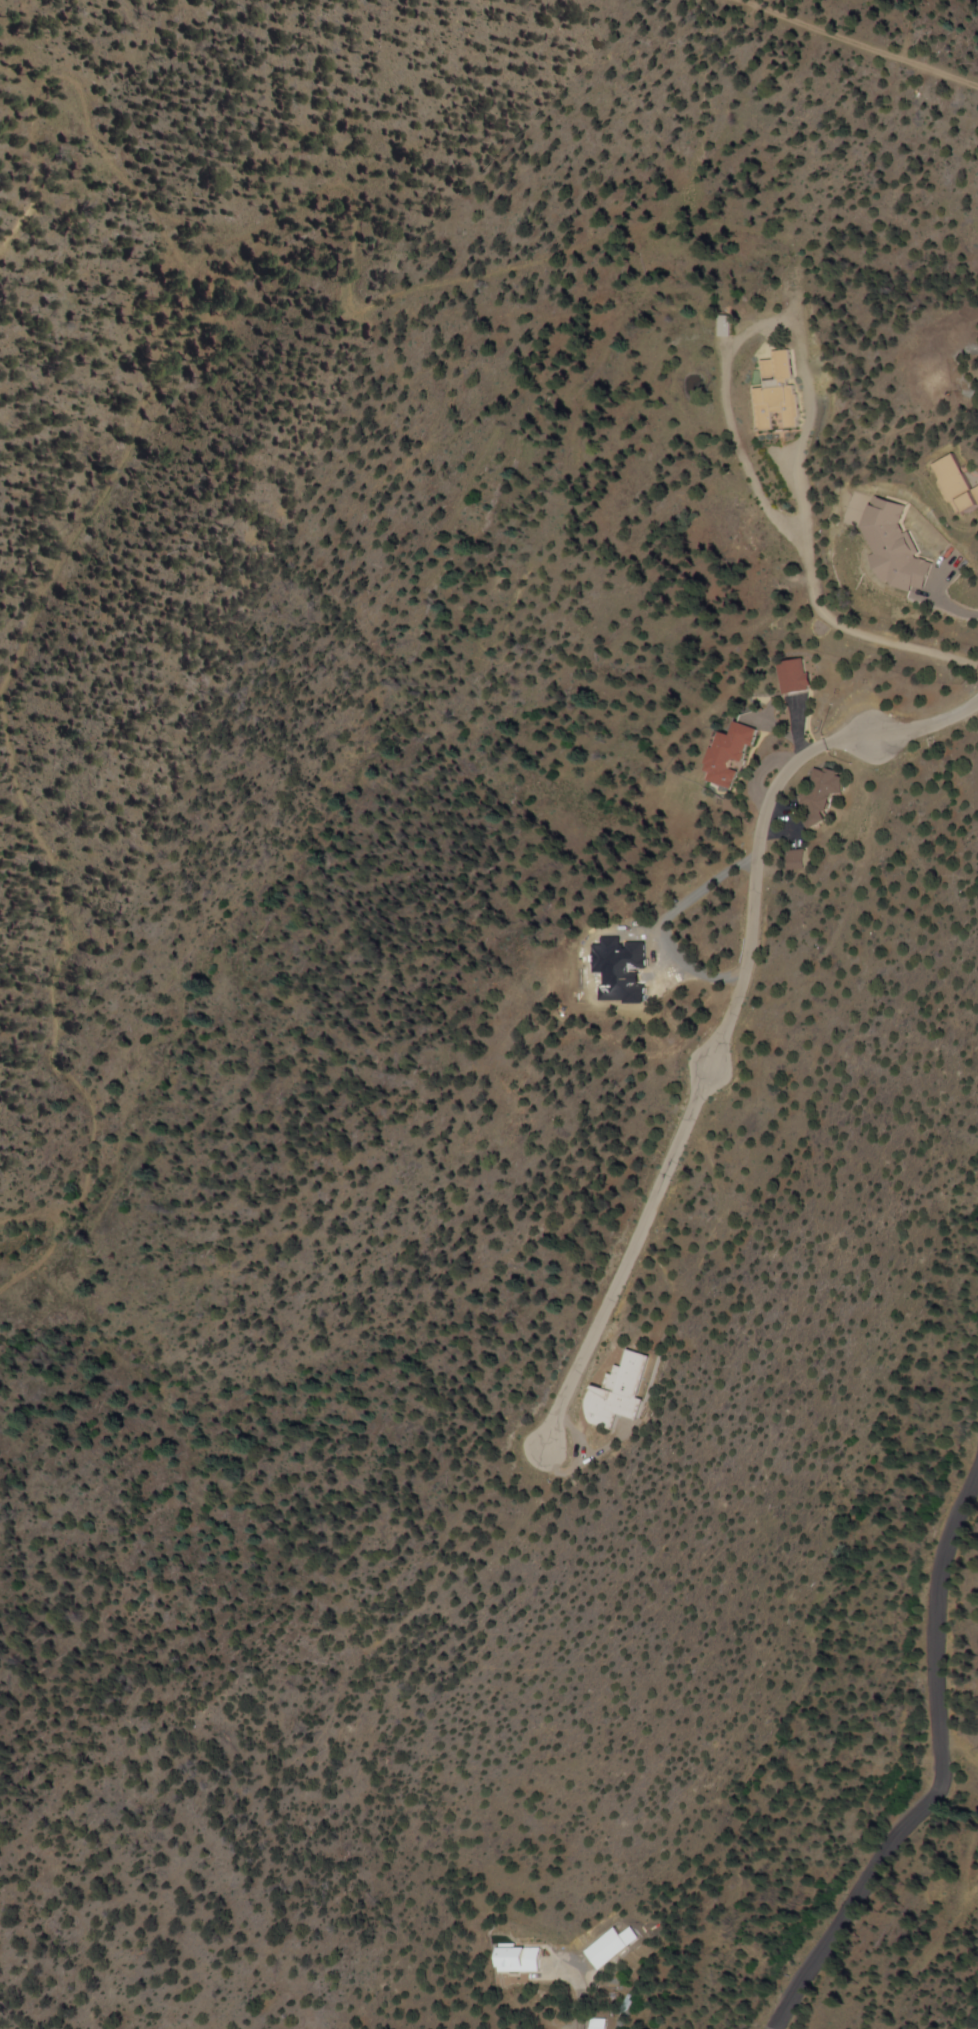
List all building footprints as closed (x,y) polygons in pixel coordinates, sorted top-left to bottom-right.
[(764,362),(766,389),(759,390),(763,431),(797,428),(789,351),(773,352),(774,361),(764,362)] [(966,520),(977,513),(977,491),(976,492),(954,454),(934,465),(966,520)] [(706,778),(734,790),(760,731),(741,722),(734,737),(725,733),(706,778)] [(844,794),(845,774),(817,772),(817,779),(822,779),(821,789),(808,788),(807,802),(824,803),(825,793),(844,794)] [(790,852),(792,870),(812,868),(810,849),(790,852)] [(656,1356),(632,1350),(628,1367),(616,1364),(609,1389),(599,1386),(589,1423),(619,1431),(623,1415),(647,1422),(652,1399),(645,1398),(656,1356)] [(541,1973),(541,1949),(493,1949),(493,1973),(541,1973)]
